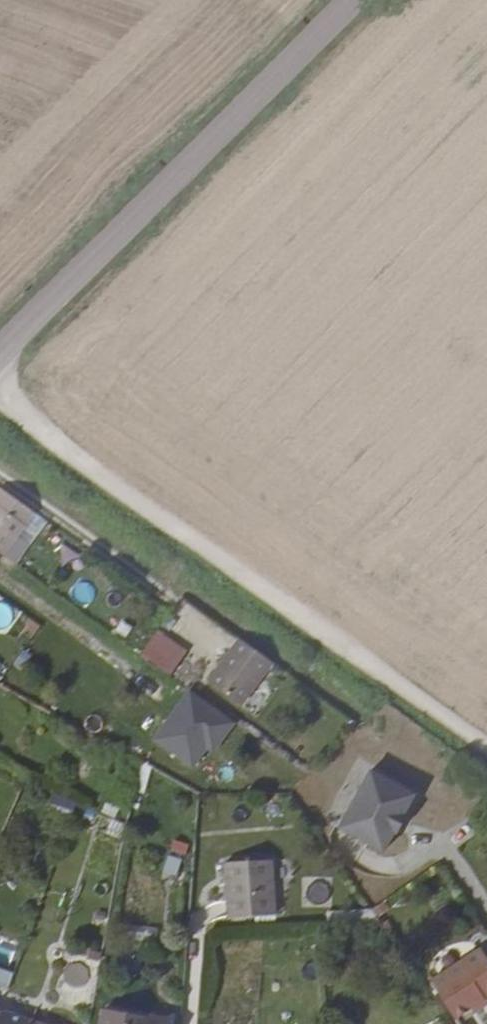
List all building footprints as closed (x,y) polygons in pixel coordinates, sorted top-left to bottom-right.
[(3,558),(32,515),(1,492),(0,494),(0,556),(3,558)] [(0,604),(0,632),(5,635),(17,613),(0,604)] [(152,632),(141,660),(175,674),(186,645),(152,632)] [(271,664),(239,641),(209,684),(241,706),(271,664)] [(237,728),(192,696),(156,746),(195,774),(210,753),(216,758),(237,728)] [(404,787),(359,763),(328,821),(372,846),(382,825),(389,829),(399,811),(393,808),(404,787)] [(95,816),(89,813),(87,820),(92,822),(95,816)] [(167,856),(163,875),(178,878),(182,859),(167,856)] [(269,913),(265,858),(220,860),(223,915),(269,913)] [(322,927),(338,927),(337,912),(321,913),(322,927)] [(486,1006),(486,961),(482,951),(429,980),(450,1020),(468,1011),(481,1003),(484,1008),(486,1006)] [(471,1015),(484,1008),(481,1003),(468,1011),(471,1015)] [(0,1008),(0,1023),(42,1023),(0,1008)] [(101,1011),(100,1023),(166,1023),(166,1016),(101,1011)]
